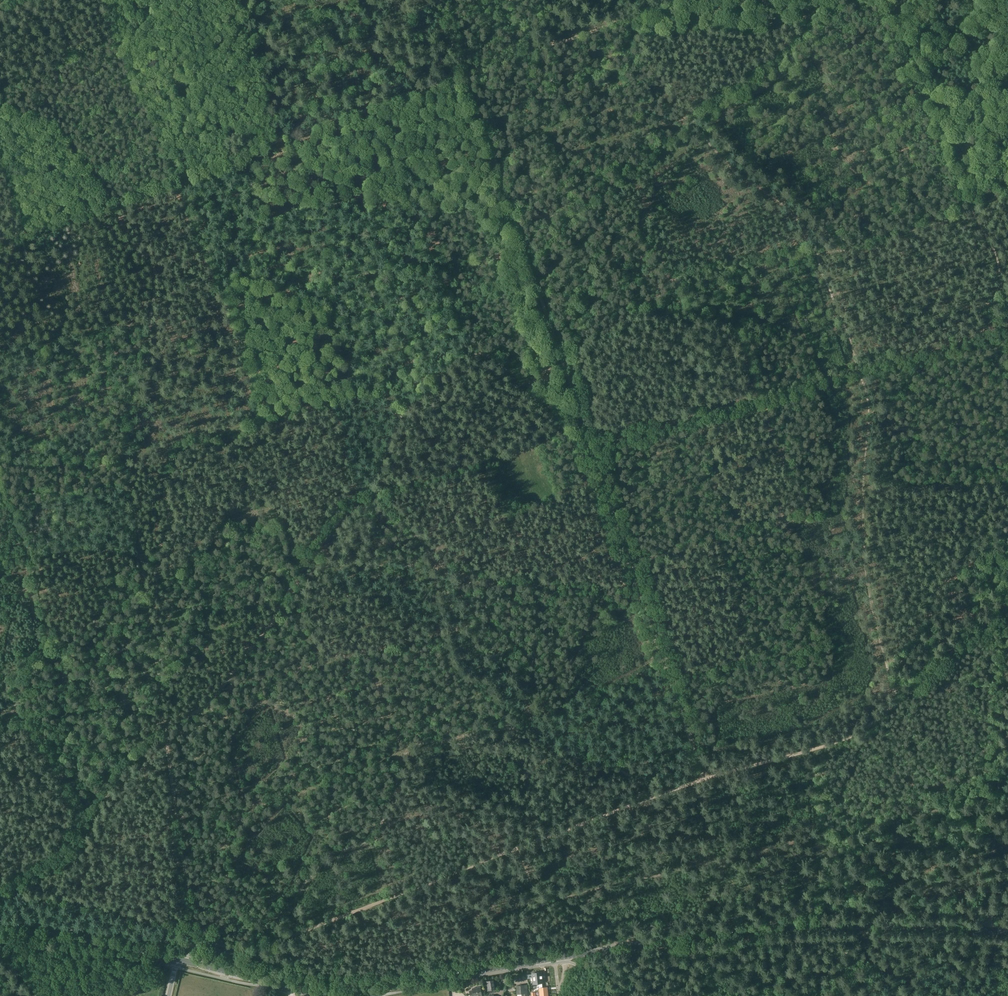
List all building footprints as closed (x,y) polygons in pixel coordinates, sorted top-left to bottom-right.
[(541,972),(532,973),(532,976),(533,984),(538,983),(542,983),(541,972)] [(486,981),(488,993),(494,992),(494,991),(495,991),(494,980),(486,981)] [(523,995),(527,995),(527,985),(516,986),(517,994),(523,994),(523,995)] [(470,995),(479,995),(481,995),(480,987),(472,989),(473,990),(469,991),(470,995)] [(539,988),(540,995),(543,995),(548,994),(547,987),(539,988)]
